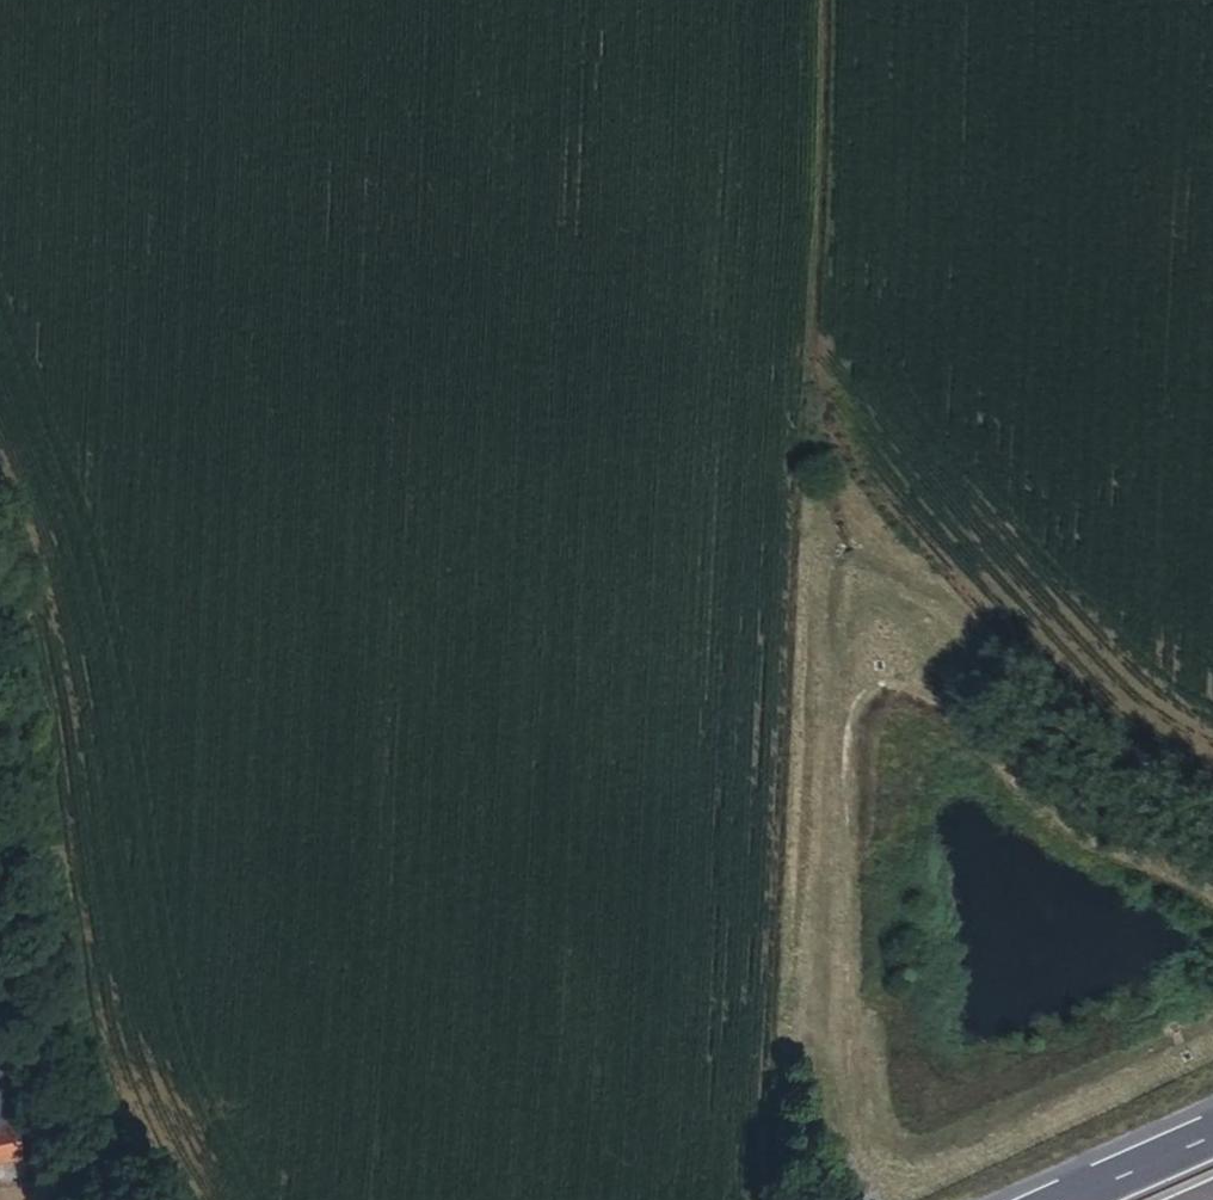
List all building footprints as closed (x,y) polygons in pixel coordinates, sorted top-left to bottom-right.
[(23,1122),(0,1042),(0,1128),(23,1122)] [(37,1171),(23,1122),(0,1128),(0,1181),(37,1171)]
